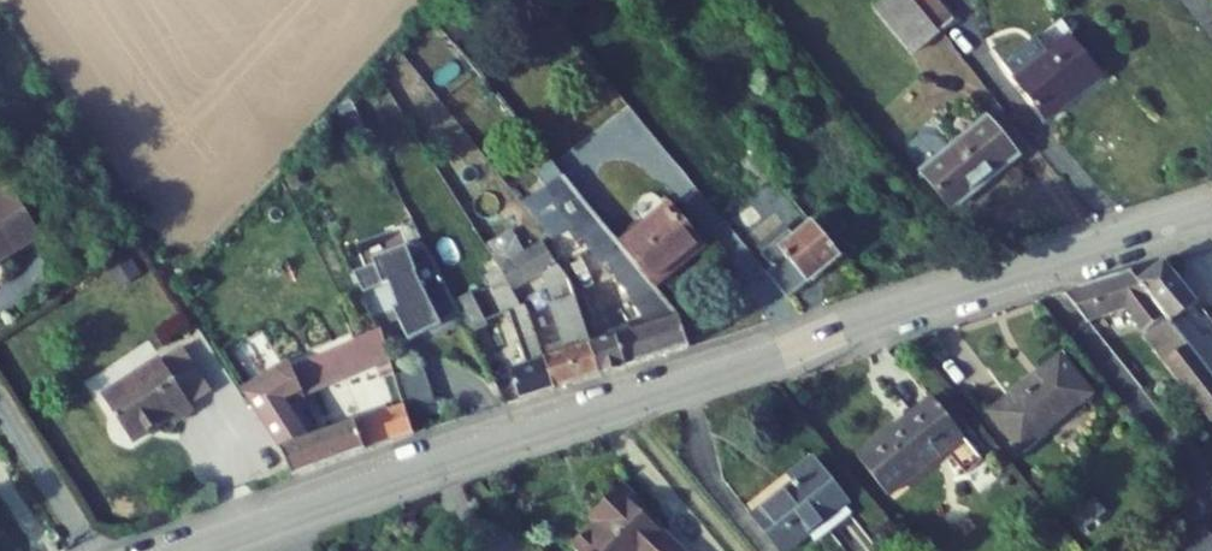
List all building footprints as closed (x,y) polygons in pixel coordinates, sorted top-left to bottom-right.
[(875,6),(914,54),(955,20),(938,0),(883,0),(875,6)] [(571,31),(587,19),(576,4),(560,16),(571,31)] [(1014,80),(1045,120),(1103,76),(1071,35),(1014,80)] [(357,98),(381,152),(412,139),(389,85),(357,98)] [(43,114),(50,124),(63,116),(57,106),(43,114)] [(922,172),(953,209),(1018,156),(987,118),(922,172)] [(742,163),(762,187),(774,177),(754,153),(742,163)] [(623,328),(625,334),(592,346),(602,376),(690,348),(680,318),(655,287),(649,280),(620,244),(568,182),(549,192),(577,243),(585,238),(601,264),(609,260),(647,320),(623,328)] [(41,235),(13,189),(0,197),(0,260),(41,235)] [(620,244),(649,280),(681,255),(687,262),(703,248),(668,205),(620,244)] [(767,273),(788,299),(840,257),(812,223),(794,237),(790,231),(762,254),(773,268),(767,273)] [(486,246),(495,260),(499,268),(504,275),(513,291),(545,273),(555,305),(552,305),(565,342),(542,350),(556,390),(602,376),(592,346),(570,280),(543,244),(525,253),(512,231),(486,246)] [(460,316),(427,250),(410,256),(407,248),(372,261),(374,266),(353,273),(364,294),(389,285),(397,309),(393,311),(409,343),(442,327),(441,326),(460,316)] [(649,280),(655,287),(687,262),(681,255),(649,280)] [(1165,261),(1139,282),(1211,376),(1211,338),(1209,334),(1204,339),(1193,326),(1184,314),(1197,302),(1165,261)] [(499,268),(486,275),(489,281),(504,275),(499,268)] [(1107,317),(1127,310),(1211,419),(1211,376),(1139,282),(1131,272),(1083,287),(1107,317)] [(513,372),(522,400),(556,390),(542,350),(527,306),(521,307),(513,291),(504,275),(489,281),(504,315),(511,313),(529,366),(513,372)] [(1064,293),(1089,322),(1107,317),(1083,287),(1064,293)] [(455,303),(471,335),(489,325),(472,293),(455,303)] [(1184,314),(1193,326),(1208,315),(1197,302),(1184,314)] [(408,412),(406,406),(313,438),(292,405),(300,401),(299,398),(391,357),(382,329),(286,370),(244,396),(245,397),(282,450),(295,477),(395,441),(415,434),(408,412)] [(192,406),(212,393),(183,347),(162,360),(192,406)] [(174,417),(177,422),(195,411),(192,406),(162,360),(161,358),(102,396),(133,443),(174,417)] [(992,414),(1021,450),(1090,395),(1061,358),(992,414)] [(397,377),(406,406),(408,412),(436,404),(425,368),(397,377)] [(888,496),(964,436),(958,429),(936,402),(934,398),(858,459),(888,496)] [(958,429),(964,425),(942,398),(936,402),(958,429)] [(846,505),(848,503),(814,460),(790,479),(795,486),(754,519),(780,550),(789,550),(810,534),(846,505)] [(573,547),(577,550),(639,550),(660,529),(643,513),(648,509),(622,484),(596,511),(602,517),(595,525),(573,547)] [(1082,530),(1104,512),(1093,499),(1071,517),(1082,530)] [(810,534),(817,542),(852,514),(846,505),(810,534)] [(596,511),(588,519),(595,525),(602,517),(596,511)] [(676,545),(660,529),(639,550),(670,550),(676,545)] [(1209,531),(1185,549),(1183,550),(1211,550),(1211,535),(1209,531)]
